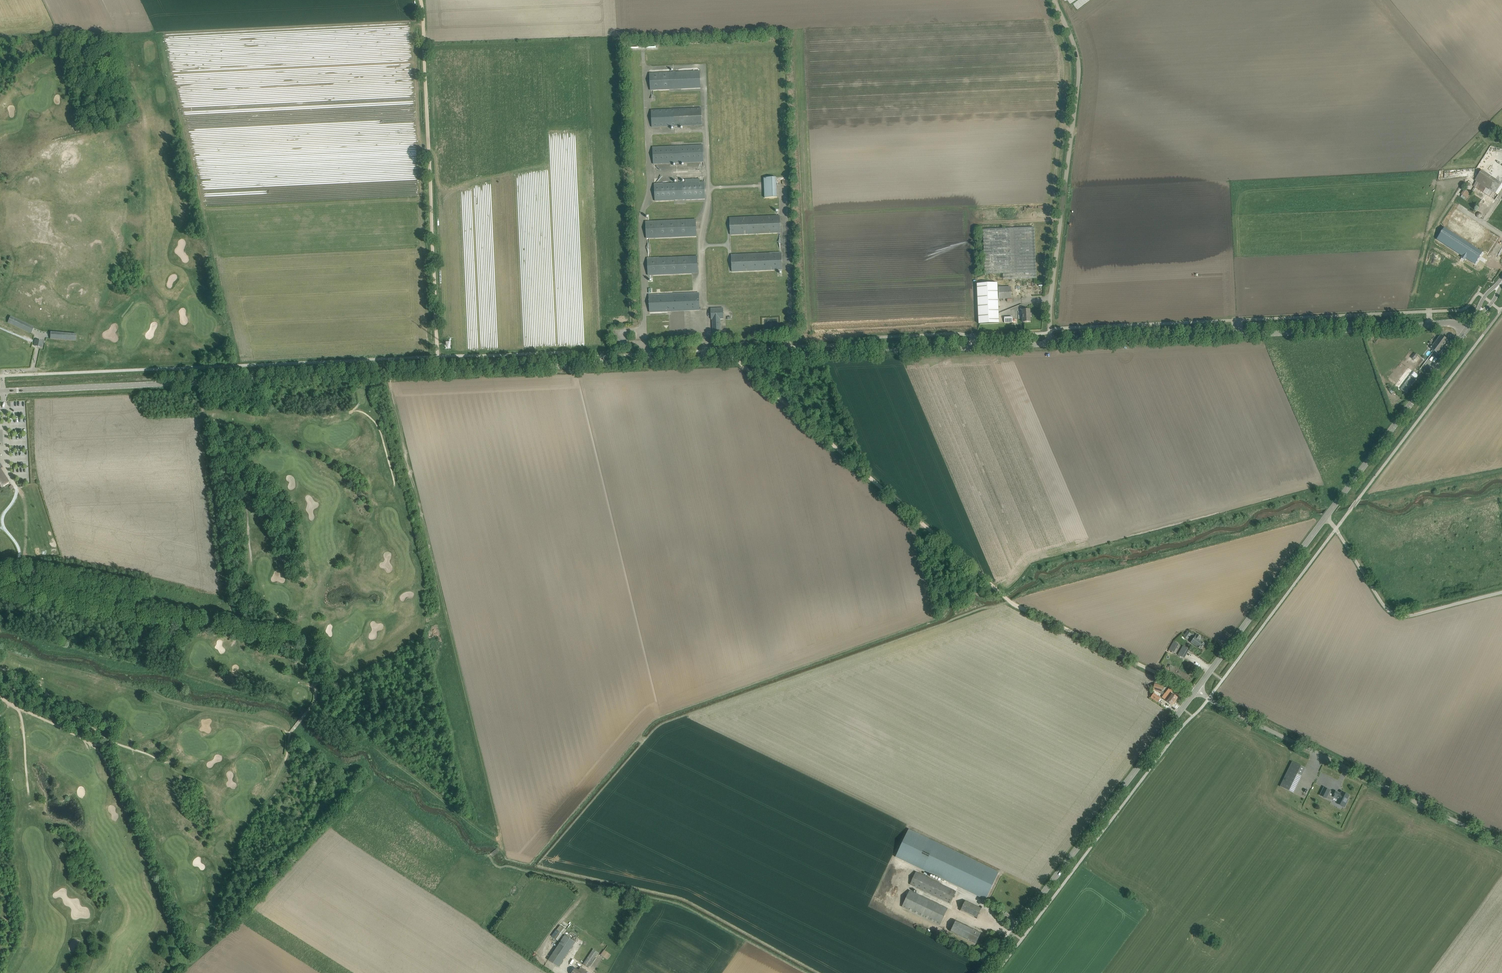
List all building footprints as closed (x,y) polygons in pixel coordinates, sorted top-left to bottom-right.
[(700,70),(649,73),(650,90),(701,88),(700,70)] [(652,128),(702,126),(701,109),(651,111),(652,128)] [(653,165),(703,162),(703,145),(653,148),(653,165)] [(1501,188),(1501,182),(1482,170),(1476,181),(1477,182),(1474,187),(1493,197),(1495,193),(1498,195),(1501,188)] [(777,197),(776,177),(764,178),(765,198),(777,197)] [(685,179),(686,183),(654,185),(655,202),(705,199),(704,182),(700,182),(700,178),(685,179)] [(1465,189),(1462,194),(1467,198),(1471,193),(1465,189)] [(1487,255),(1499,237),(1456,210),(1444,228),(1445,228),(1437,240),(1475,264),(1483,253),(1487,255)] [(780,215),(730,217),(730,235),(781,233),(780,215)] [(647,239),(696,237),(696,220),(646,222),(647,239)] [(1034,227),(1029,227),(983,229),(985,274),(1003,273),(1003,280),(1036,278),(1034,227)] [(782,269),(781,252),(731,254),(732,272),(782,269)] [(648,276),(698,274),(697,257),(647,259),(648,276)] [(979,323),(999,323),(997,283),(977,284),(979,323)] [(1001,299),(1012,299),(1011,287),(1000,287),(1001,299)] [(650,313),(700,311),(699,294),(649,296),(650,313)] [(721,334),(721,331),(720,319),(723,319),(723,308),(711,308),(712,319),(713,334),(721,334)] [(1023,322),(1024,322),(1031,321),(1030,309),(1022,310),(1023,322)] [(31,333),(34,326),(10,316),(8,322),(31,333)] [(1441,335),(1431,348),(1440,354),(1449,342),(1447,341),(1448,340),(1443,336),(1441,335)] [(33,345),(42,348),(44,341),(35,339),(33,345)] [(10,482),(1,469),(3,468),(0,463),(0,488),(10,482)] [(1205,644),(1203,642),(1199,640),(1201,637),(1197,634),(1195,637),(1191,642),(1200,649),(1205,644)] [(1184,645),(1178,655),(1184,658),(1190,649),(1184,645)] [(1155,684),(1153,690),(1161,693),(1163,686),(1155,684)] [(1178,698),(1176,697),(1172,693),(1171,694),(1171,693),(1172,692),(1173,690),(1168,686),(1164,692),(1165,693),(1165,694),(1167,695),(1170,696),(1169,697),(1173,700),(1175,702),(1178,698)] [(1154,693),(1150,698),(1157,702),(1160,698),(1154,693)] [(1175,702),(1173,700),(1169,697),(1170,696),(1167,695),(1165,694),(1162,697),(1164,699),(1173,705),(1175,702)] [(1305,768),(1292,762),(1280,786),(1293,793),(1305,768)] [(1331,791),(1325,788),(1321,796),(1327,799),(1331,791)] [(1340,794),(1336,792),(1333,797),(1341,801),(1339,805),(1345,807),(1348,800),(1349,796),(1342,792),(1341,795),(1340,794)] [(910,825),(897,853),(987,895),(1000,867),(910,825)] [(910,885),(950,904),(956,890),(916,871),(910,885)] [(940,925),(948,908),(910,890),(902,907),(940,925)] [(983,904),(967,897),(961,910),(977,917),(983,904)] [(981,933),(956,921),(951,931),(976,943),(981,933)] [(559,931),(554,938),(558,941),(566,930),(560,925),(557,929),(559,931)] [(549,960),(558,966),(575,942),(566,936),(549,960)] [(598,952),(593,949),(583,964),(588,968),(598,952)] [(601,955),(604,957),(608,960),(611,955),(608,952),(605,950),(601,955)]
